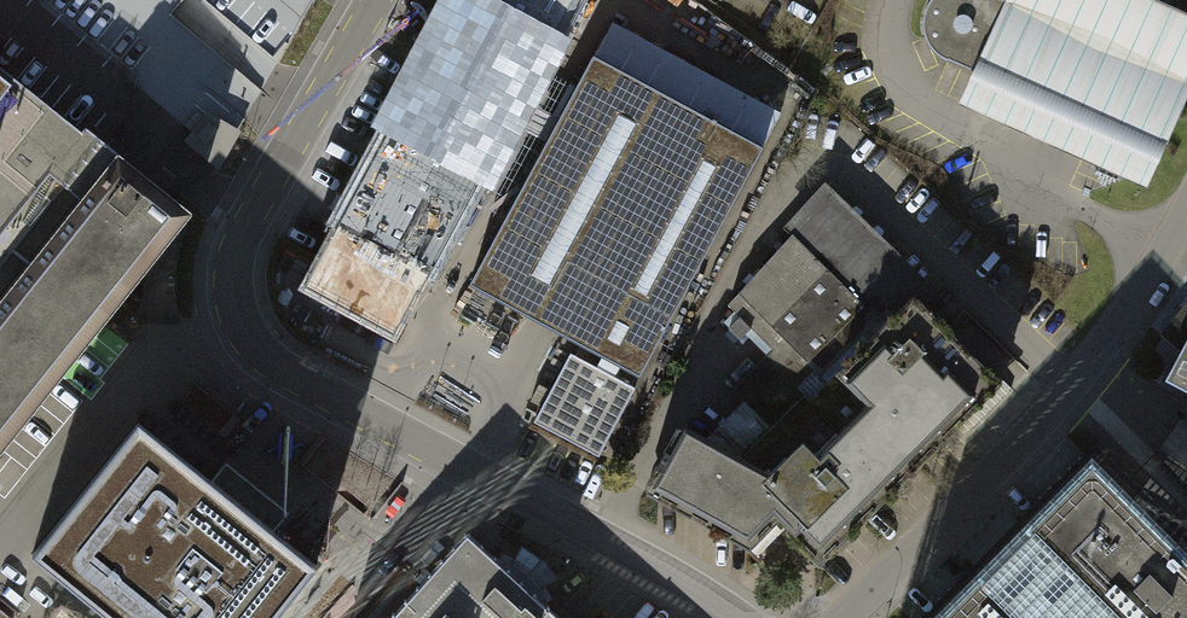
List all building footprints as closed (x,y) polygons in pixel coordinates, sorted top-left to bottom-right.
[(295,286),(391,337),(492,149),(524,166),(456,294),(566,352),(527,426),(597,463),(639,385),(628,379),(743,163),(688,135),(673,164),(613,133),(632,97),(576,67),(552,113),(526,100),(579,0),(447,0),(295,286)] [(1014,5),(1000,0),(936,0),(934,2),(927,15),(924,30),(928,47),(935,56),(949,64),(981,77),(969,104),(1149,186),(1186,103),(1186,20),(1142,0),(1016,0),(1014,5)] [(159,255),(193,214),(85,128),(82,132),(0,67),(0,453),(159,255)] [(1011,391),(825,211),(741,301),(824,382),(750,462),(696,433),(659,494),(764,557),(792,528),(836,570),(1011,391)] [(1158,378),(1186,393),(1186,320),(1158,378)] [(125,416),(18,550),(103,617),(257,617),(305,559),(125,416)] [(1095,447),(921,617),(1186,617),(1186,539),(1095,447)] [(489,546),(422,617),(568,617),(489,546)]
